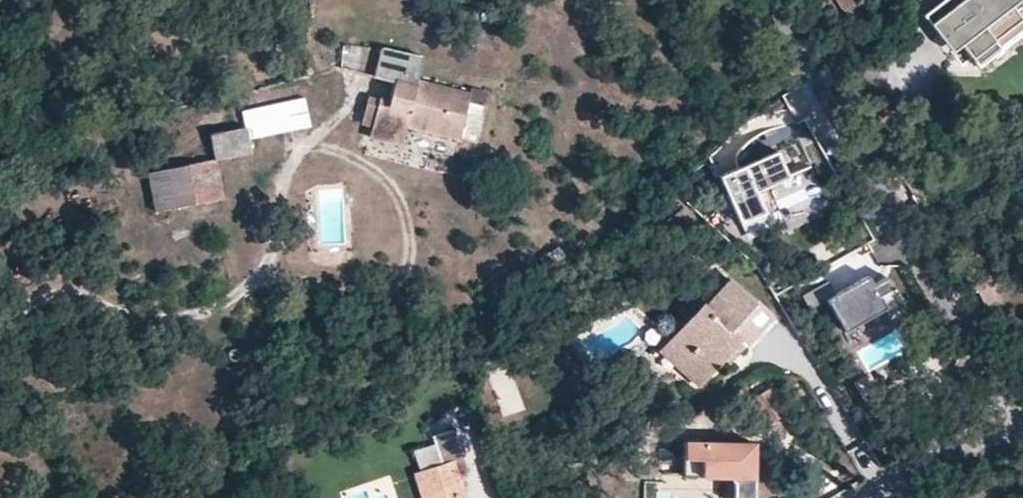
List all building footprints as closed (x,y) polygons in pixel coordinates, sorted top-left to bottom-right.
[(978,67),(1001,49),(999,47),(995,41),(1022,19),(1012,5),(1019,0),(943,0),(923,15),(941,39),(959,26),(968,38),(961,44),(978,67)] [(995,41),(999,47),(1022,29),(1022,19),(995,41)] [(959,26),(941,39),(951,52),(961,44),(968,38),(959,26)] [(342,66),(375,75),(382,48),(344,44),(342,66)] [(484,106),(414,88),(417,78),(422,57),(382,48),(375,75),(395,81),(390,100),(379,96),(378,99),(368,97),(361,123),(371,126),(368,137),(401,144),(406,124),(475,141),(484,106)] [(471,87),(470,92),(417,78),(414,88),(484,106),(488,92),(471,87)] [(246,126),(249,138),(310,125),(304,99),(243,112),(246,126)] [(249,138),(246,126),(211,134),(216,160),(252,153),(249,138)] [(781,156),(720,182),(741,230),(782,212),(773,192),(793,183),(781,156)] [(148,173),(155,210),(223,198),(216,160),(148,173)] [(873,284),(868,275),(826,299),(844,331),(885,308),(888,314),(904,305),(887,276),(873,284)] [(687,321),(668,342),(683,356),(677,363),(698,383),(721,358),(738,340),(745,346),(771,317),(727,278),(702,305),(687,321)] [(810,311),(825,303),(819,290),(803,297),(810,311)] [(702,305),(692,296),(677,312),(687,321),(702,305)] [(728,364),(745,346),(738,340),(721,358),(728,364)] [(677,363),(683,356),(668,342),(661,349),(677,363)] [(491,383),(504,417),(523,410),(510,376),(491,383)] [(755,405),(773,422),(786,407),(768,391),(755,405)] [(429,497),(466,497),(456,469),(465,465),(453,430),(433,436),(436,444),(443,465),(425,470),(433,494),(428,495),(429,497)] [(428,495),(433,494),(425,470),(443,465),(436,444),(414,451),(420,472),(414,474),(421,497),(429,497),(428,495)] [(689,449),(688,468),(707,469),(707,483),(707,487),(737,488),(737,497),(758,497),(760,451),(689,449)] [(707,469),(688,468),(687,483),(707,483),(707,469)]
